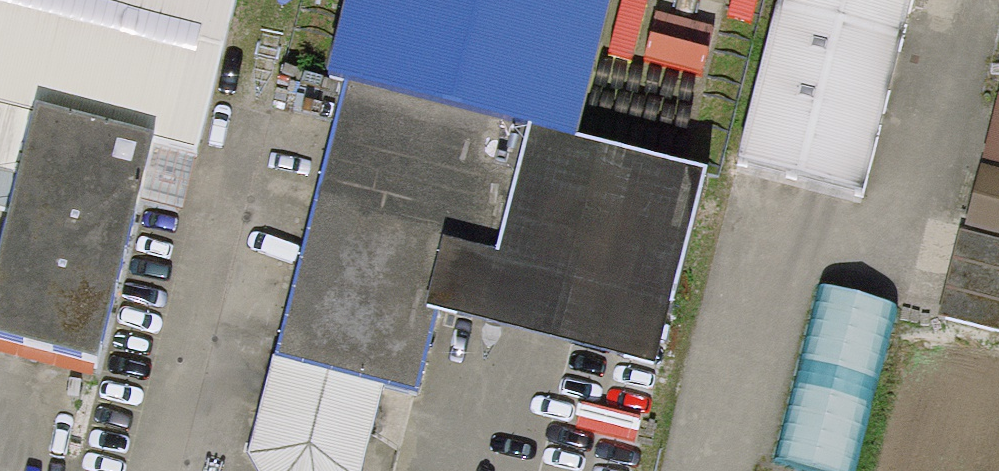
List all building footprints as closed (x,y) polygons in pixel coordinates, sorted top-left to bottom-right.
[(34,113),(7,216),(0,242),(0,342),(96,368),(157,144),(195,154),(236,0),(0,0),(0,104),(34,113)] [(328,81),(348,84),(574,143),(610,0),(348,0),(328,81)] [(737,160),(862,192),(912,0),(779,0),(737,160)] [(706,178),(574,143),(348,84),(276,358),(380,385),(417,395),(439,313),(656,369),(706,178)] [(998,95),(980,167),(998,172),(998,96),(998,95)] [(7,216),(34,113),(0,104),(0,214),(7,216)] [(980,167),(964,228),(998,237),(998,172),(980,167)] [(819,289),(774,465),(796,470),(857,470),(898,309),(819,289)] [(380,385),(276,358),(272,358),(249,456),(258,470),(362,470),(380,385)]
